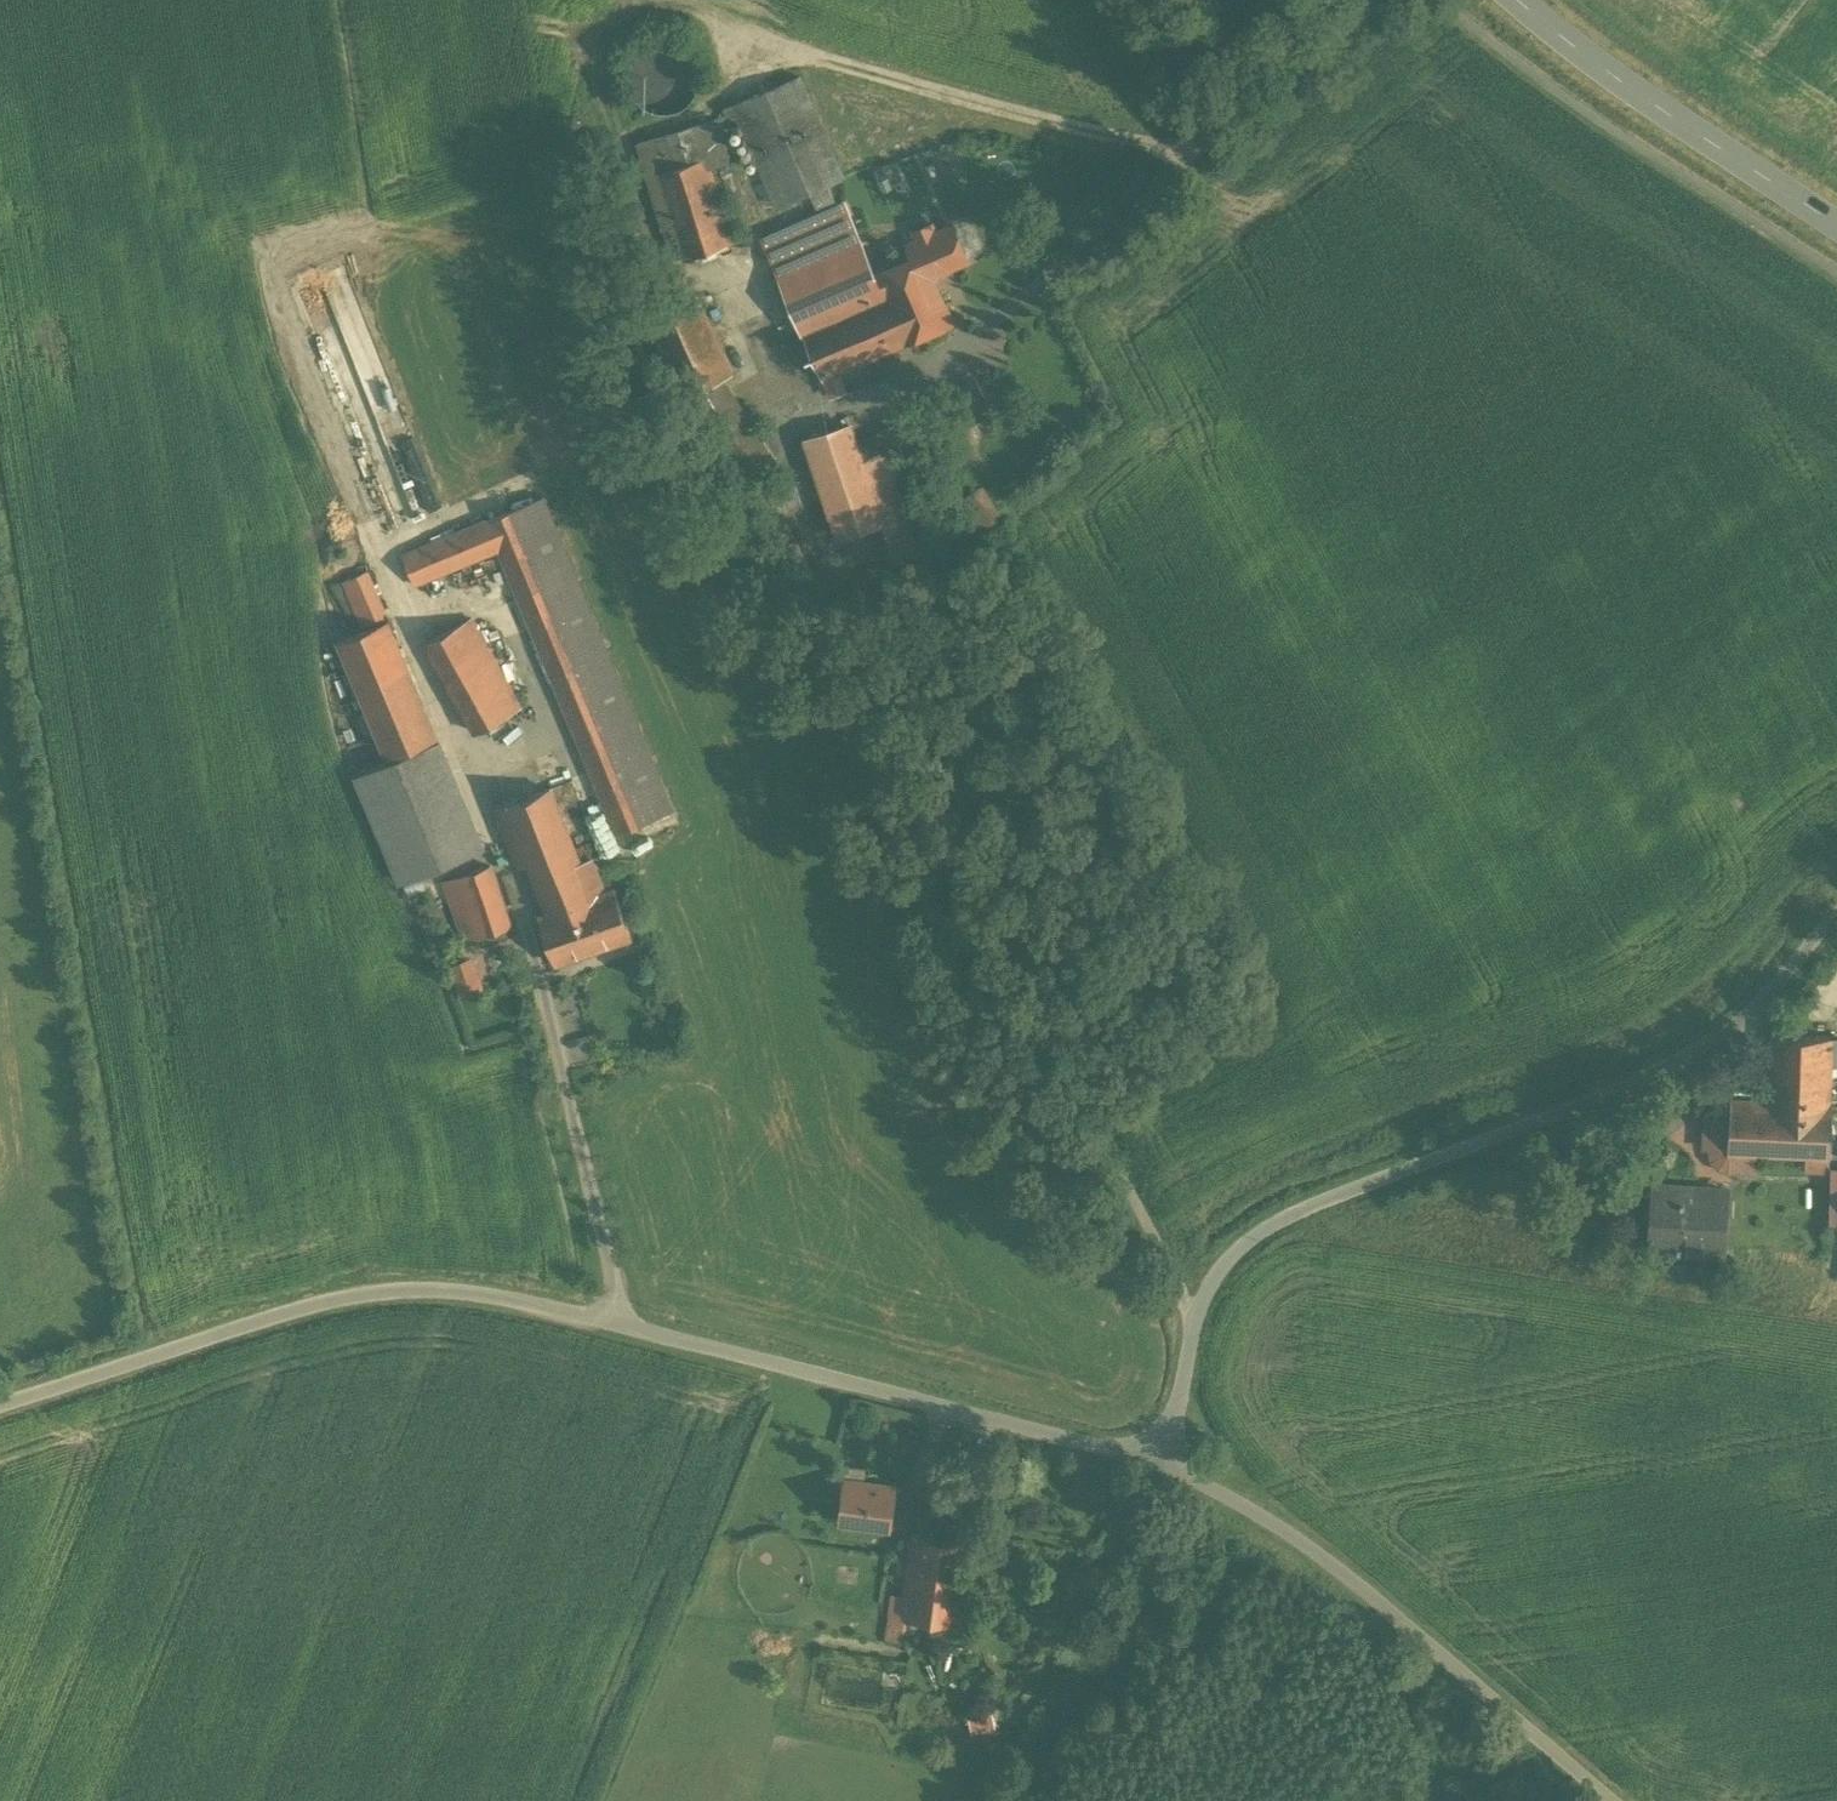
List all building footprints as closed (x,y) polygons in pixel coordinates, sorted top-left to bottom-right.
[(646,108),(656,112),(667,113),(678,110),(687,104),(694,95),(698,85),(699,74),(696,63),(690,54),(682,47),(671,43),(660,42),(650,45),(640,51),(633,60),(629,70),(628,81),(631,92),(637,101),(646,108)] [(810,190),(826,184),(844,176),(799,75),(730,102),(776,204),(810,190)] [(729,159),(716,118),(638,142),(673,257),(729,238),(705,167),(729,159)] [(816,213),(837,203),(826,184),(810,190),(816,213)] [(866,278),(873,273),(842,200),(837,203),(816,213),(763,235),(804,330),(876,300),(866,278)] [(923,253),(931,274),(966,257),(952,224),(914,241),(918,254),(923,253)] [(923,253),(918,254),(873,273),(866,278),(876,300),(894,343),(950,318),(931,274),(923,253)] [(732,372),(700,299),(650,323),(683,395),(744,487),(778,464),(723,377),(732,372)] [(876,300),(804,330),(823,373),(894,343),(876,300)] [(841,390),(833,373),(824,377),(832,394),(841,390)] [(986,405),(973,380),(856,445),(849,424),(805,440),(836,534),(881,521),(893,558),(929,546),(899,455),(986,405)] [(1004,524),(981,484),(958,499),(981,536),(1004,524)] [(542,494),(403,553),(412,583),(498,548),(616,833),(672,808),(542,494)] [(386,615),(366,571),(342,580),(363,624),(386,615)] [(519,707),(471,618),(425,642),(474,730),(519,707)] [(388,759),(437,741),(386,621),(339,641),(368,710),(359,714),(367,733),(376,730),(388,759)] [(437,741),(388,759),(356,773),(402,882),(481,846),(437,741)] [(529,862),(546,911),(605,891),(592,857),(580,861),(548,788),(494,809),(518,867),(529,862)] [(512,925),(490,864),(444,880),(465,941),(512,925)] [(614,887),(605,891),(546,911),(538,913),(555,962),(631,936),(614,887)] [(460,996),(490,988),(479,953),(450,962),(460,996)] [(1832,1038),(1771,1035),(1768,1099),(1730,1098),(1730,1117),(1728,1149),(1728,1150),(1737,1150),(1757,1151),(1805,1153),(1804,1170),(1827,1170),(1831,1073),(1836,1073),(1836,1040),(1832,1040),(1832,1038)] [(1730,1117),(1706,1116),(1704,1147),(1710,1148),(1728,1149),(1730,1117)] [(1725,1169),(1737,1171),(1737,1150),(1728,1150),(1728,1149),(1710,1148),(1713,1160),(1718,1165),(1725,1169)] [(1737,1150),(1737,1171),(1757,1171),(1757,1151),(1737,1150)] [(1726,1189),(1654,1184),(1651,1250),(1722,1254),(1726,1189)] [(887,1525),(893,1484),(846,1477),(840,1520),(887,1525)] [(914,1534),(908,1595),(904,1615),(948,1620),(958,1539),(914,1534)] [(887,1613),(904,1615),(908,1595),(890,1592),(887,1613)] [(989,1705),(965,1713),(972,1734),(996,1726),(989,1705)]
